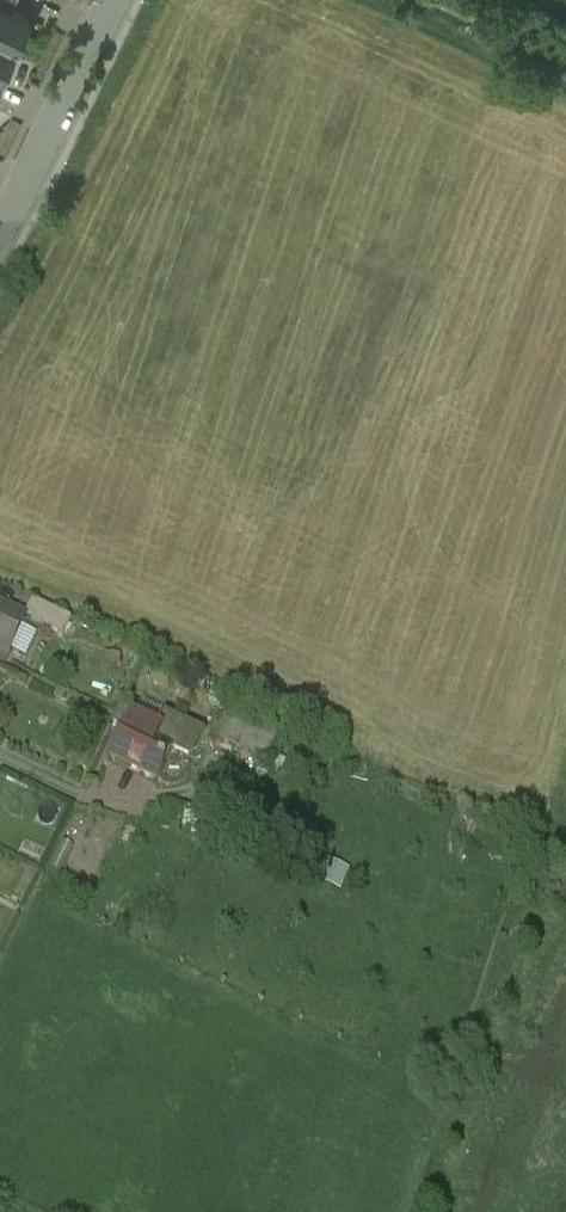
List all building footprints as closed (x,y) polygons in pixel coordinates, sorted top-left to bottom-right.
[(0,1),(0,38),(19,48),(33,17),(13,7),(0,1)] [(0,38),(0,75),(5,77),(19,48),(0,38)] [(73,619),(34,600),(28,613),(35,617),(33,621),(64,636),(73,619)] [(0,605),(0,647),(10,652),(27,618),(0,605)] [(160,732),(132,718),(111,760),(159,783),(168,764),(175,750),(175,749),(157,740),(161,732),(160,732)] [(202,736),(166,718),(160,732),(161,732),(157,740),(175,749),(175,750),(191,758),(202,736)] [(256,724),(244,745),(265,758),(277,737),(256,724)] [(181,771),(168,764),(159,783),(172,790),(181,771)]
